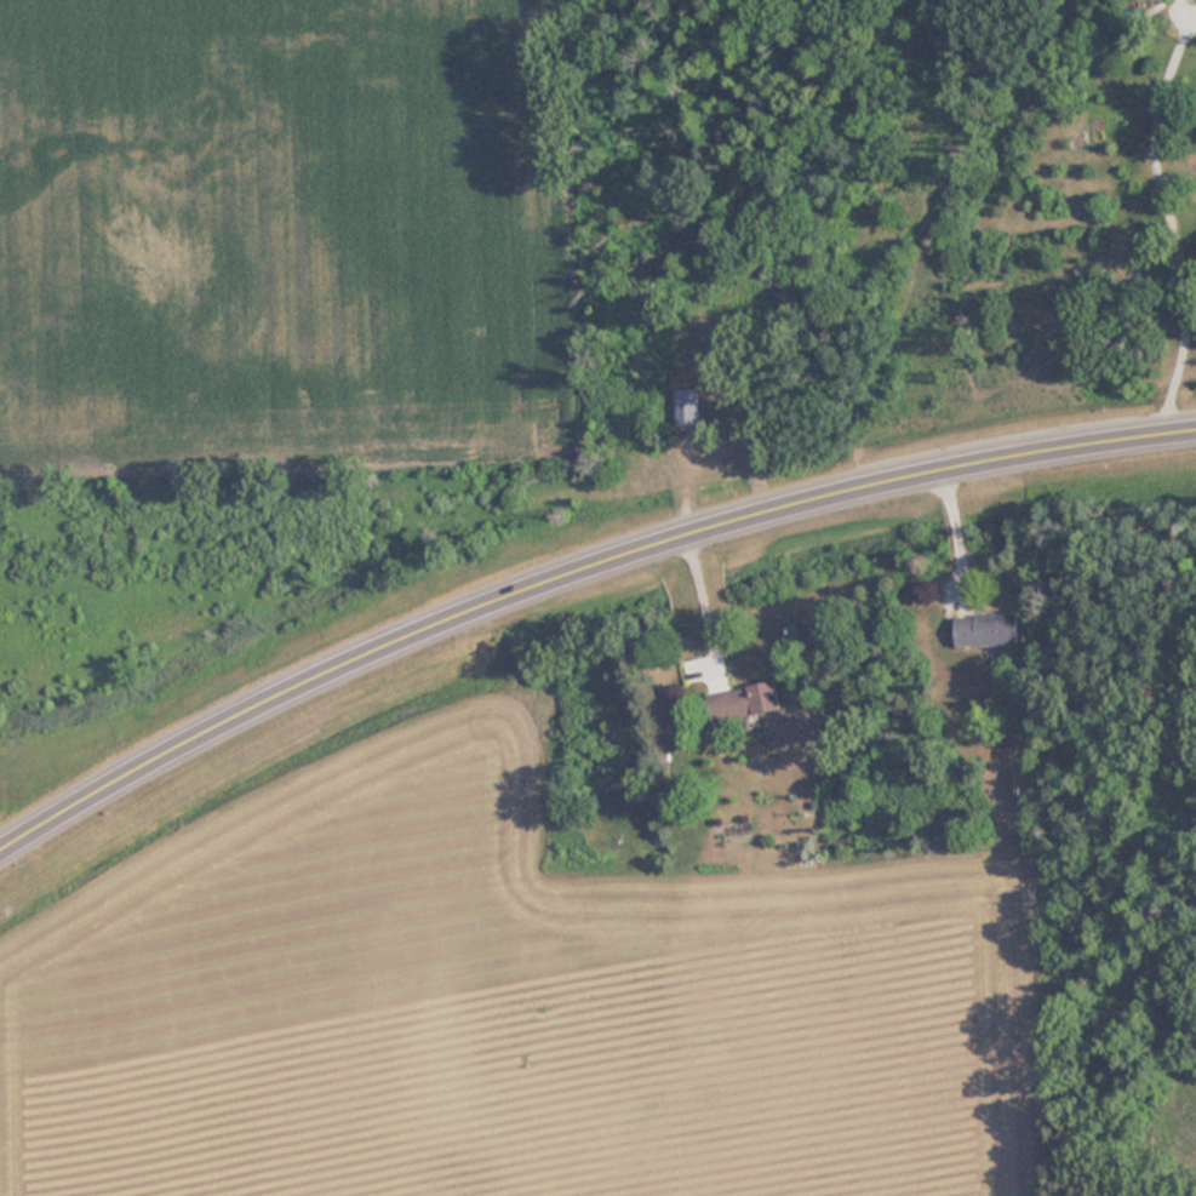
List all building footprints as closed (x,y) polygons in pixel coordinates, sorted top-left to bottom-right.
[(958,644),(1019,643),(1018,613),(958,614),(958,644)] [(715,721),(784,710),(780,681),(710,693),(715,721)]
